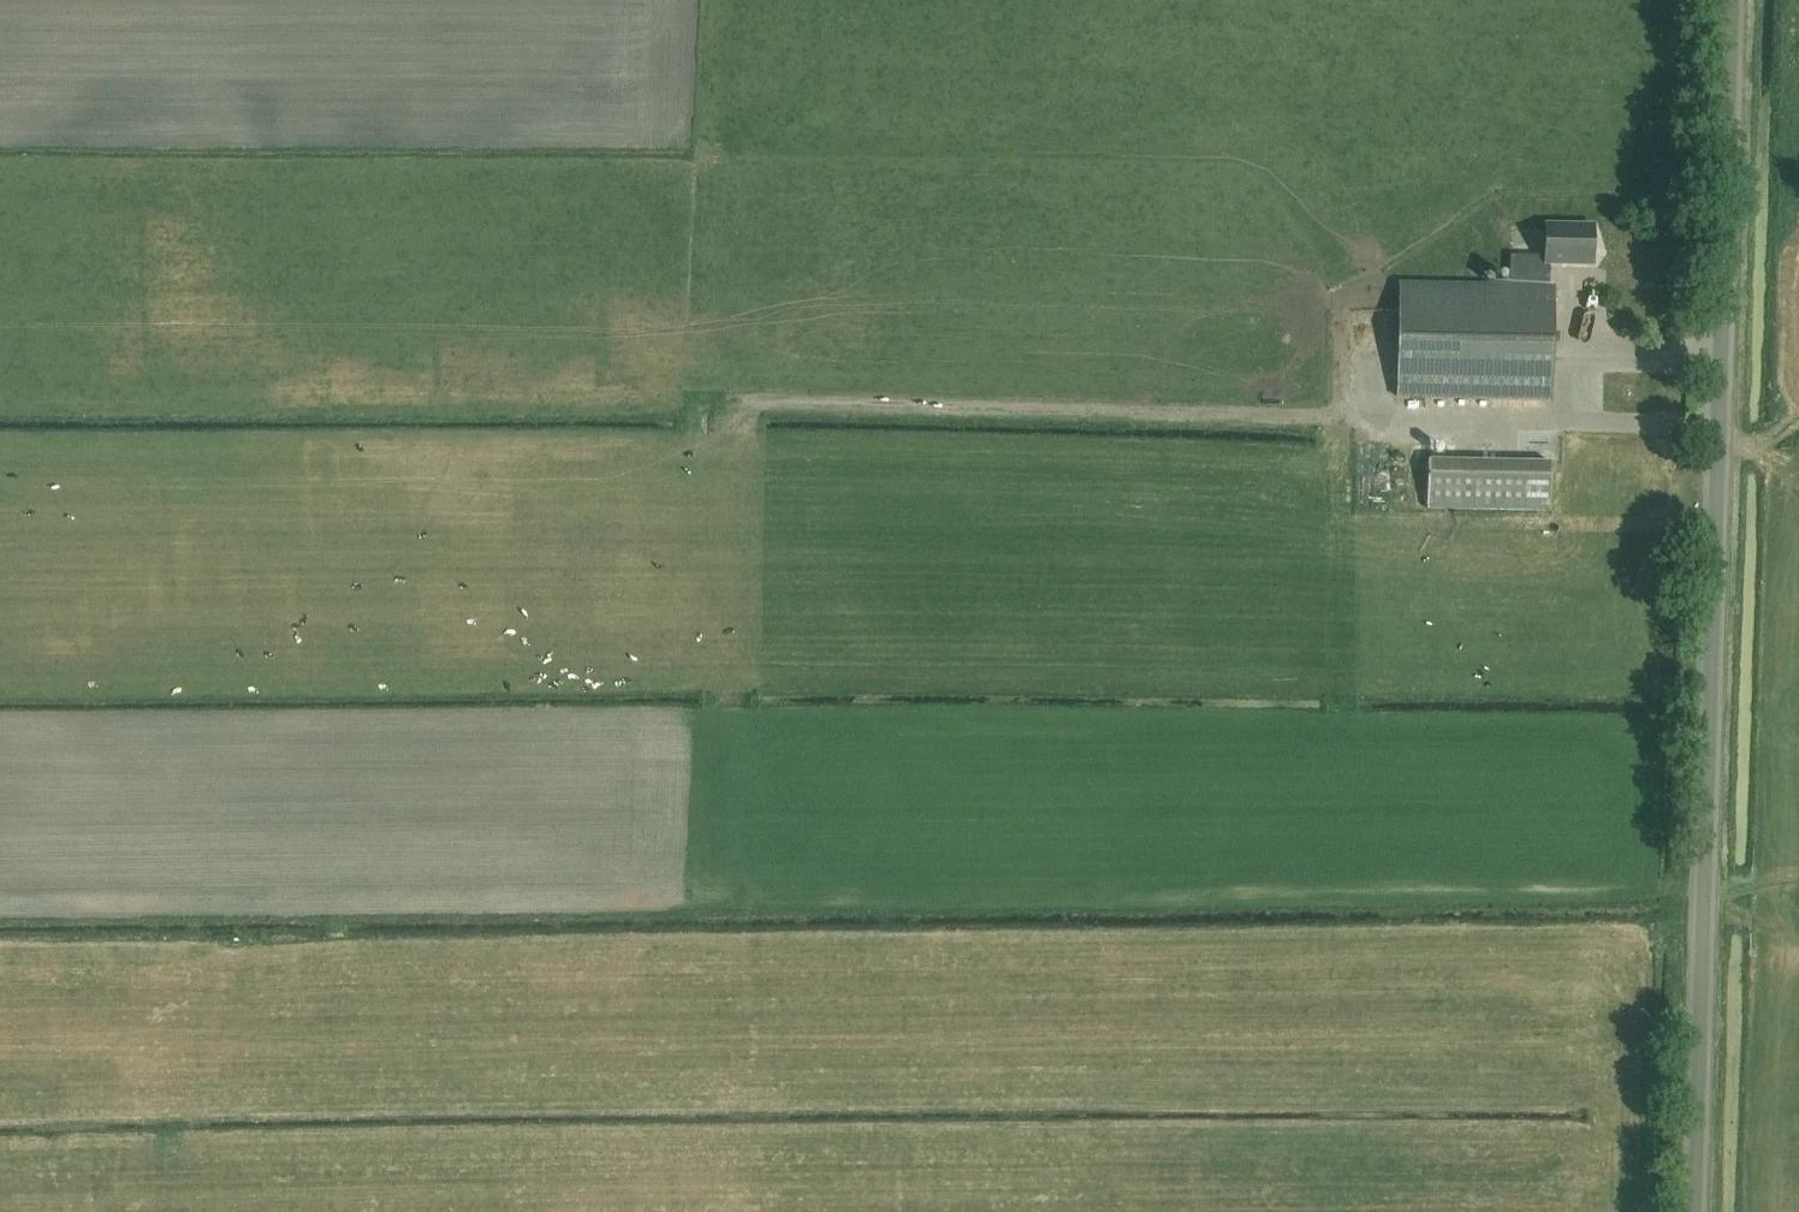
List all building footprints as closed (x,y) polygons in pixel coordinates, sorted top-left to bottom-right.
[(1401,284),(1400,373),(1399,398),(1554,400),(1556,287),(1551,287),(1551,264),(1595,265),(1595,226),(1547,225),(1547,257),(1512,256),(1511,286),(1401,284)] [(1432,459),(1432,484),(1432,510),(1552,512),(1553,461),(1432,459)]
